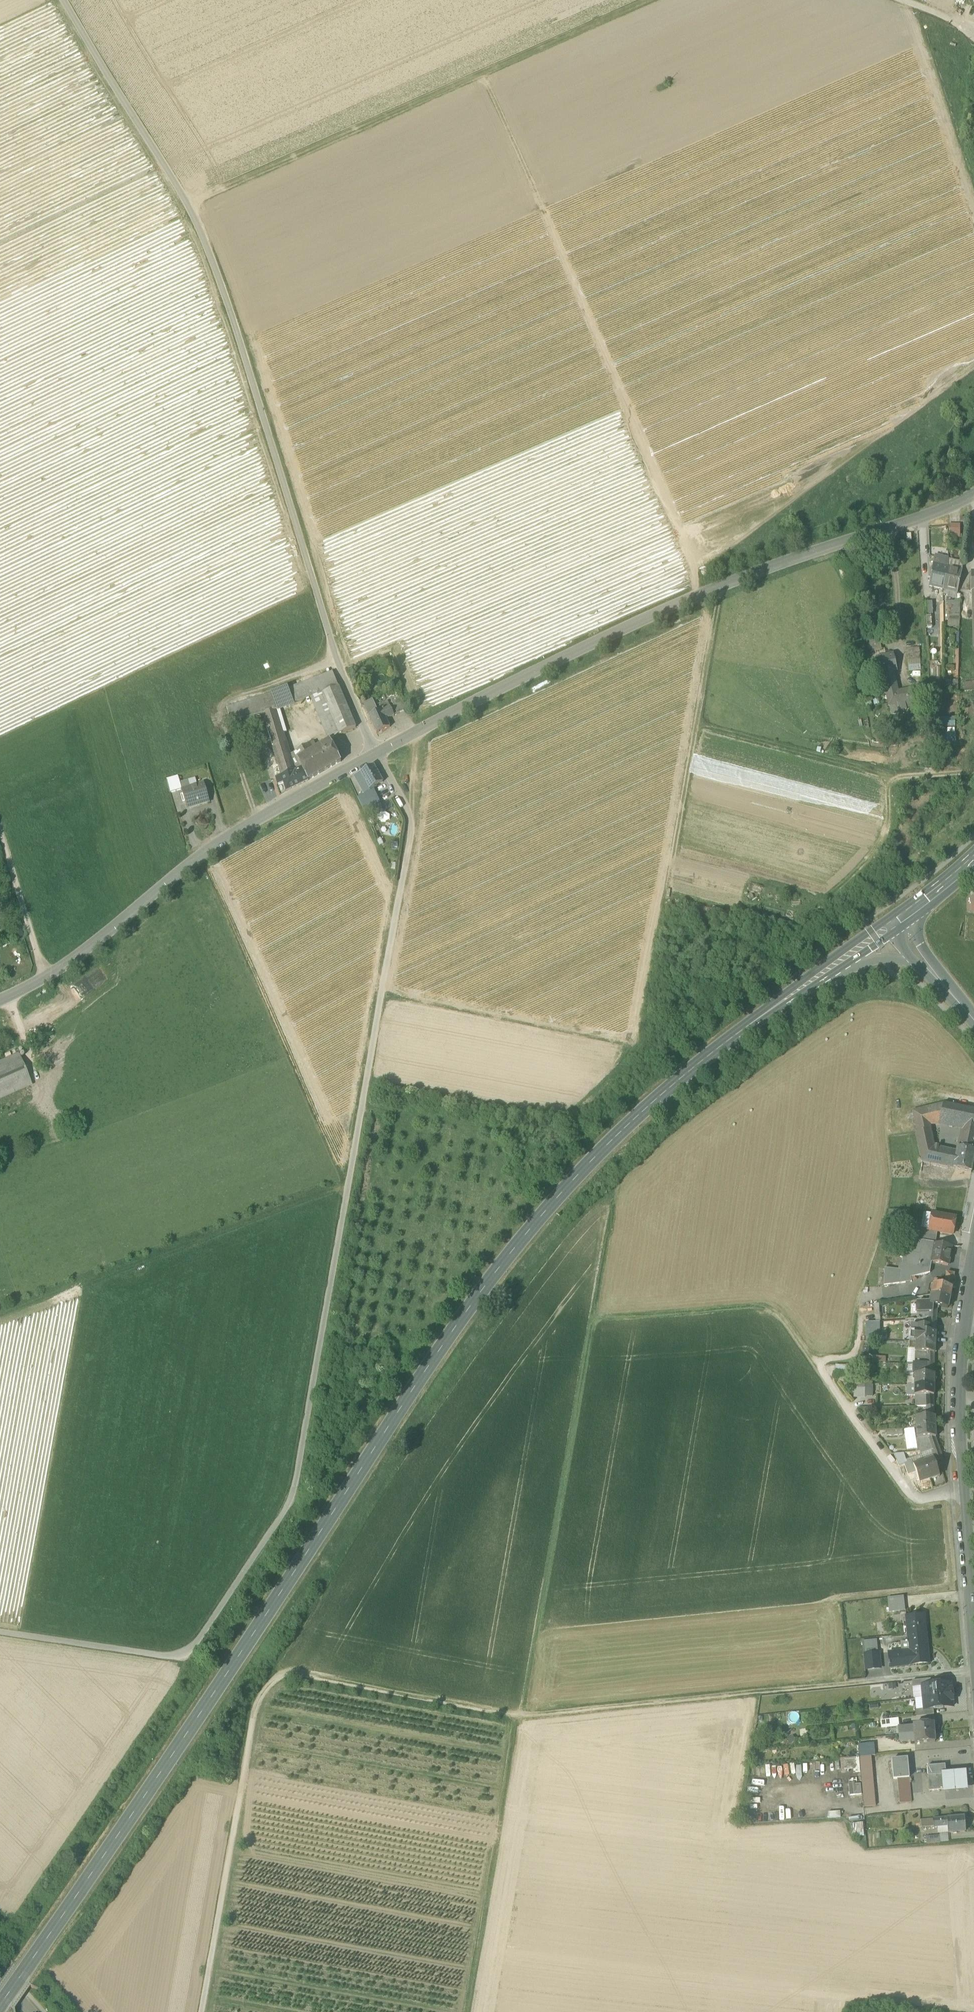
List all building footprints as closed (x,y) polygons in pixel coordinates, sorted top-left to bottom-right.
[(949,535),(960,535),(960,525),(949,525),(949,535)] [(936,557),(935,564),(948,567),(948,560),(936,557)] [(948,560),(948,567),(962,571),(963,563),(948,560)] [(943,589),(948,567),(935,564),(934,564),(930,586),(934,587),(943,589)] [(957,592),(962,571),(948,567),(943,589),(957,592)] [(956,599),(957,592),(943,589),(943,595),(947,596),(947,598),(956,599)] [(947,620),(960,620),(960,602),(948,601),(947,620)] [(925,603),(926,614),(940,613),(939,602),(925,603)] [(868,645),(870,653),(872,652),(882,650),(882,648),(877,627),(867,629),(870,644),(868,645)] [(884,647),(882,648),(882,650),(872,652),(874,660),(877,660),(877,658),(886,656),(884,647)] [(889,706),(891,715),(900,713),(899,711),(907,709),(906,705),(914,703),(911,689),(898,692),(893,671),(897,670),(894,654),(886,656),(877,658),(877,660),(880,674),(882,674),(889,706)] [(909,671),(921,671),(920,660),(910,661),(908,661),(909,671)] [(293,704),(311,698),(322,694),(338,687),(333,672),(287,689),(293,704)] [(945,681),(945,693),(958,692),(958,681),(945,681)] [(965,692),(973,691),(973,682),(964,683),(965,692)] [(338,687),(322,694),(339,734),(339,735),(356,728),(339,687),(338,687)] [(279,710),(293,704),(287,689),(273,695),(278,710),(279,710)] [(330,741),(339,734),(322,694),(311,698),(329,741),(330,741)] [(263,715),(278,710),(273,695),(227,709),(231,724),(263,715)] [(963,695),(964,719),(972,718),(972,695),(963,695)] [(392,702),(397,714),(407,710),(402,697),(392,702)] [(364,704),(377,733),(390,727),(386,719),(394,716),(394,715),(390,707),(387,702),(379,705),(382,710),(378,712),(373,700),(364,704)] [(281,715),(279,710),(278,710),(263,715),(267,727),(275,754),(282,776),(294,771),(293,765),(290,755),(283,733),(286,732),(281,715)] [(299,762),(302,769),(308,781),(341,762),(330,741),(329,741),(316,749),(298,760),(299,762)] [(294,753),(298,760),(316,749),(313,742),(294,753)] [(298,760),(294,753),(290,755),(293,765),(299,762),(298,760)] [(276,778),(282,776),(275,754),(268,757),(275,778),(276,778)] [(299,762),(293,765),(294,771),(294,772),(302,769),(299,762)] [(360,773),(370,789),(372,788),(383,782),(373,765),(360,773)] [(287,791),(308,781),(302,769),(294,772),(294,771),(282,776),(284,782),(287,791)] [(370,789),(360,773),(354,776),(364,794),(369,791),(369,792),(373,790),(372,788),(370,789)] [(282,776),(276,778),(278,784),(284,782),(282,776)] [(167,781),(170,793),(182,790),(180,783),(178,777),(167,781)] [(195,779),(188,781),(190,787),(197,785),(195,779)] [(182,790),(187,808),(209,802),(204,783),(197,785),(190,787),(188,781),(180,783),(182,790)] [(358,798),(365,814),(381,805),(373,790),(369,792),(369,791),(364,794),(358,798)] [(9,930),(12,940),(24,937),(20,926),(9,930)] [(31,1085),(18,1054),(0,1062),(0,1098),(31,1085)] [(943,1104),(939,1122),(962,1127),(960,1134),(973,1136),(973,1110),(943,1103),(943,1104)] [(943,1104),(926,1108),(929,1124),(939,1122),(943,1104)] [(934,1147),(929,1124),(926,1108),(912,1111),(918,1133),(915,1134),(922,1162),(954,1169),(957,1152),(934,1147)] [(960,1134),(959,1141),(973,1144),(973,1136),(960,1134)] [(971,1172),(973,1158),(973,1144),(959,1141),(957,1152),(954,1169),(971,1172)] [(921,1228),(929,1230),(932,1214),(924,1212),(921,1228)] [(937,1232),(953,1235),(955,1218),(932,1214),(929,1230),(929,1231),(937,1232)] [(919,1238),(936,1240),(937,1232),(929,1231),(929,1230),(921,1228),(919,1238)] [(911,1240),(908,1257),(906,1265),(902,1264),(900,1264),(900,1270),(885,1268),(884,1286),(912,1282),(911,1278),(926,1274),(927,1268),(913,1265),(915,1255),(920,1256),(923,1241),(911,1239),(911,1240)] [(913,1265),(927,1268),(928,1262),(932,1263),(948,1266),(951,1247),(923,1241),(920,1256),(915,1255),(913,1265)] [(946,1273),(944,1286),(951,1288),(953,1275),(946,1273)] [(933,1285),(931,1295),(950,1298),(952,1288),(951,1288),(944,1286),(939,1286),(933,1285)] [(929,1305),(930,1305),(937,1306),(948,1308),(950,1298),(931,1295),(930,1302),(929,1305)] [(929,1305),(930,1302),(916,1303),(916,1314),(929,1313),(930,1305),(929,1305)] [(929,1313),(929,1317),(936,1318),(937,1306),(930,1305),(929,1313)] [(928,1321),(928,1326),(927,1332),(935,1333),(936,1321),(929,1321),(928,1321)] [(879,1326),(865,1327),(865,1341),(879,1341),(879,1326)] [(917,1326),(916,1342),(935,1343),(935,1333),(927,1332),(928,1326),(917,1326)] [(916,1353),(926,1353),(934,1354),(935,1343),(916,1342),(916,1347),(916,1349),(916,1353)] [(908,1349),(907,1364),(913,1364),(915,1364),(916,1353),(916,1349),(908,1349)] [(926,1353),(916,1353),(915,1364),(926,1364),(926,1353)] [(926,1370),(926,1364),(915,1364),(913,1364),(913,1374),(915,1374),(922,1375),(922,1370),(926,1370)] [(835,1376),(846,1376),(846,1365),(835,1365),(835,1376)] [(915,1377),(915,1385),(934,1385),(934,1375),(926,1375),(922,1375),(915,1374),(915,1377)] [(865,1397),(865,1385),(854,1385),(854,1398),(865,1398),(865,1397)] [(865,1397),(873,1397),(872,1385),(865,1385),(865,1397)] [(907,1396),(915,1396),(915,1385),(907,1385),(907,1396)] [(915,1396),(918,1396),(926,1396),(934,1396),(934,1385),(915,1385),(915,1396)] [(923,1407),(926,1407),(926,1396),(918,1396),(918,1407),(923,1407)] [(916,1418),(916,1428),(935,1427),(935,1417),(934,1417),(926,1417),(924,1417),(916,1418)] [(916,1428),(917,1439),(922,1438),(927,1438),(935,1438),(936,1438),(935,1427),(916,1428)] [(932,1451),(930,1444),(923,1444),(922,1438),(917,1439),(918,1452),(919,1452),(932,1451)] [(935,1438),(927,1438),(930,1444),(932,1451),(939,1448),(935,1438)] [(932,1451),(919,1452),(921,1455),(923,1462),(934,1458),(933,1454),(932,1451)] [(910,1460),(921,1455),(919,1452),(918,1452),(903,1453),(907,1464),(911,1463),(910,1460)] [(934,1458),(936,1466),(944,1463),(940,1452),(933,1454),(934,1458)] [(894,1454),(899,1467),(904,1465),(907,1464),(903,1453),(894,1454)] [(923,1462),(921,1455),(910,1460),(911,1463),(911,1462),(913,1466),(914,1465),(923,1462)] [(934,1458),(923,1462),(930,1480),(940,1476),(936,1466),(934,1458)] [(908,1476),(913,1474),(916,1473),(914,1465),(913,1466),(911,1462),(911,1463),(907,1464),(904,1465),(908,1476)] [(923,1462),(914,1465),(916,1473),(918,1476),(920,1483),(930,1480),(923,1462)] [(888,1598),(889,1612),(905,1611),(904,1596),(888,1598)] [(906,1617),(908,1635),(926,1633),(924,1615),(906,1617)] [(929,1663),(926,1633),(908,1635),(908,1636),(908,1642),(901,1643),(902,1651),(902,1653),(889,1655),(890,1663),(888,1663),(889,1665),(890,1665),(890,1667),(910,1665),(929,1663)] [(864,1655),(866,1670),(881,1668),(879,1653),(864,1655)] [(912,1681),(913,1688),(922,1687),(922,1686),(931,1685),(930,1679),(912,1681)] [(950,1683),(941,1684),(931,1685),(922,1686),(922,1687),(923,1698),(952,1695),(952,1690),(951,1689),(950,1683)] [(922,1687),(913,1688),(914,1699),(923,1698),(922,1687)] [(953,1700),(952,1695),(923,1698),(924,1709),(924,1710),(933,1709),(944,1708),(952,1707),(952,1701),(953,1700)] [(914,1699),(915,1710),(924,1709),(923,1698),(914,1699)] [(915,1710),(916,1717),(934,1715),(933,1709),(924,1710),(924,1709),(915,1710)] [(882,1720),(882,1728),(898,1727),(898,1719),(882,1720)] [(898,1729),(899,1736),(934,1733),(934,1723),(913,1725),(913,1727),(898,1729)] [(935,1742),(934,1733),(899,1736),(899,1743),(915,1742),(915,1744),(935,1742)] [(858,1744),(859,1757),(875,1756),(874,1743),(858,1744)] [(876,1806),(871,1756),(859,1757),(861,1773),(864,1807),(876,1806)] [(859,1757),(840,1759),(841,1771),(854,1770),(854,1773),(861,1773),(859,1757)] [(892,1760),(893,1779),(897,1779),(909,1778),(908,1759),(896,1760),(892,1760)] [(927,1766),(929,1791),(943,1790),(946,1790),(944,1775),(946,1775),(945,1765),(927,1766)] [(967,1770),(940,1772),(942,1793),(968,1791),(967,1770)] [(897,1779),(900,1804),(912,1803),(909,1778),(897,1779)] [(855,1782),(849,1783),(850,1796),(862,1795),(861,1783),(855,1784),(855,1782)] [(948,1833),(965,1832),(964,1817),(947,1818),(920,1820),(921,1828),(933,1827),(933,1828),(938,1827),(947,1826),(948,1833)] [(864,1836),(863,1822),(851,1823),(852,1835),(857,1835),(857,1836),(864,1836)] [(949,1842),(948,1833),(939,1833),(940,1843),(949,1842)] [(926,1837),(927,1844),(940,1843),(939,1836),(926,1837)]
